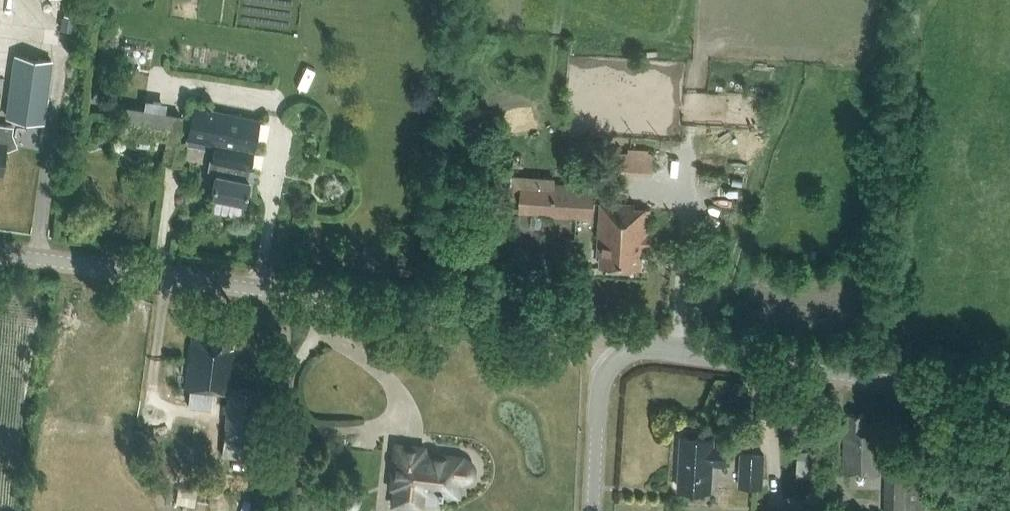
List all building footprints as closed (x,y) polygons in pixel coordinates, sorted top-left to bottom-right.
[(43,121),(51,60),(15,55),(7,116),(43,121)] [(178,139),(182,114),(124,105),(120,130),(178,139)] [(187,137),(216,144),(212,160),(212,164),(214,167),(217,168),(210,195),(245,202),(249,179),(247,179),(249,170),(252,152),(252,151),(254,133),(258,120),(198,108),(193,107),(187,137)] [(3,148),(9,149),(18,144),(13,132),(14,125),(0,123),(0,168),(3,148)] [(187,141),(167,138),(163,161),(182,165),(187,141)] [(621,148),(621,169),(655,170),(656,149),(621,148)] [(511,197),(522,198),(521,212),(552,213),(552,215),(592,218),(594,185),(555,183),(556,176),(512,173),(511,197)] [(632,204),(601,202),(597,253),(600,253),(599,264),(642,266),(643,248),(647,248),(650,209),(645,209),(645,208),(631,207),(632,204)] [(255,458),(258,428),(260,389),(231,386),(233,348),(229,348),(231,327),(215,325),(214,333),(192,331),(191,343),(189,343),(184,387),(227,392),(225,424),(221,455),(255,458)] [(271,387),(272,375),(272,374),(258,373),(257,386),(271,387)] [(885,436),(885,422),(866,421),(866,413),(849,412),(849,422),(845,422),(843,472),(879,473),(881,436),(885,436)] [(726,463),(727,443),(714,443),(714,437),(682,435),(679,487),(711,489),(713,462),(726,463)] [(470,461),(464,459),(461,459),(462,456),(445,455),(444,457),(423,454),(423,447),(397,444),(392,486),(396,486),(394,503),(421,506),(423,489),(458,493),(459,478),(463,479),(469,477),(472,472),(473,466),(470,461)] [(887,447),(887,455),(904,455),(905,447),(887,447)] [(817,449),(798,448),(797,476),(816,477),(817,449)] [(765,453),(740,451),(738,486),(763,487),(765,453)] [(922,473),(884,473),(884,510),(921,510),(922,473)] [(213,497),(244,505),(247,492),(216,485),(213,497)] [(344,510),(348,510),(352,510),(356,510),(360,505),(361,500),(359,494),(354,490),(348,490),(342,493),(339,499),(340,505),(344,510)]
